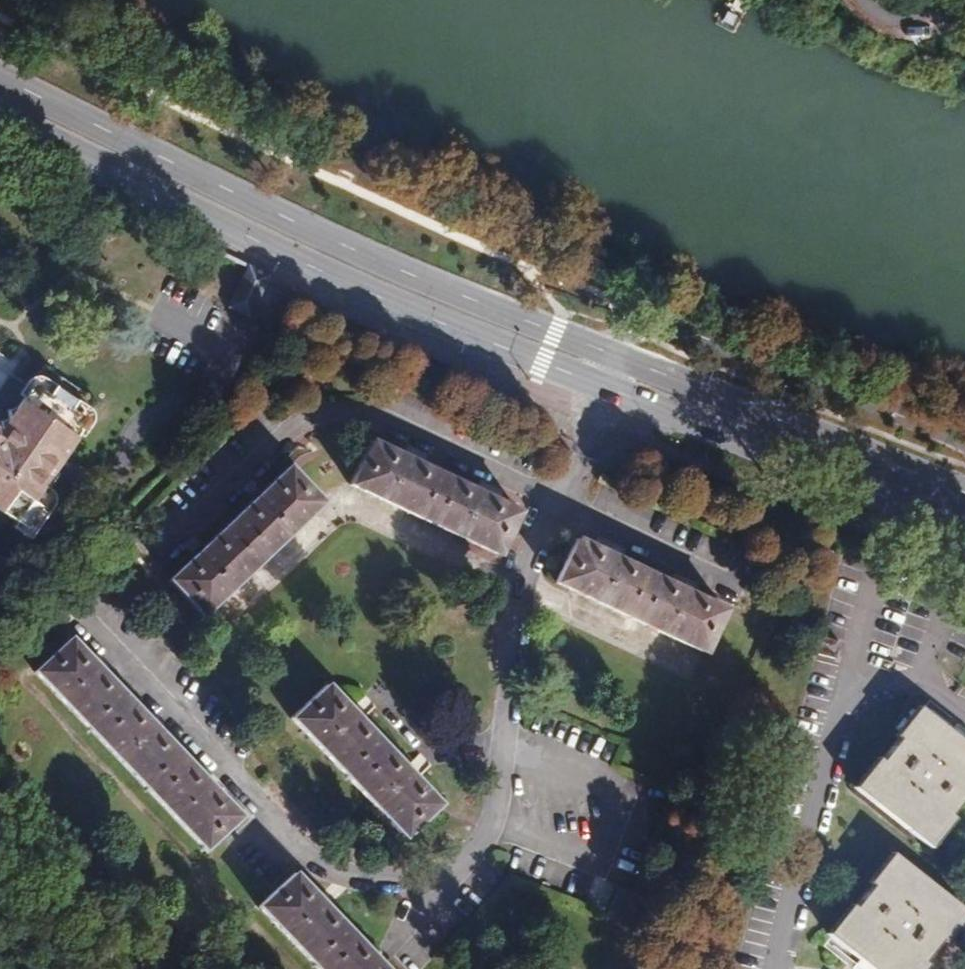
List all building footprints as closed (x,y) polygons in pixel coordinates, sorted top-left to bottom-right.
[(271,274),(249,264),(230,306),(250,316),(271,274)] [(56,372),(42,393),(29,385),(36,374),(0,349),(0,509),(38,535),(57,508),(51,503),(56,495),(53,493),(110,408),(56,372)] [(305,368),(311,355),(300,350),(293,363),(305,368)] [(500,503),(368,441),(346,487),(493,556),(515,510),(500,503)] [(206,610),(319,498),(285,464),(172,575),(206,610)] [(591,546),(575,539),(554,584),(700,653),(721,607),(705,600),(591,546)] [(236,808),(61,633),(27,667),(202,841),(236,808)] [(457,804),(343,689),(309,723),(423,839),(457,804)] [(856,791),(925,845),(964,794),(964,743),(921,709),(856,791)] [(830,937),(872,968),(916,968),(964,908),(894,855),(830,937)] [(293,864),(258,897),(331,968),(399,968),(293,864)]
